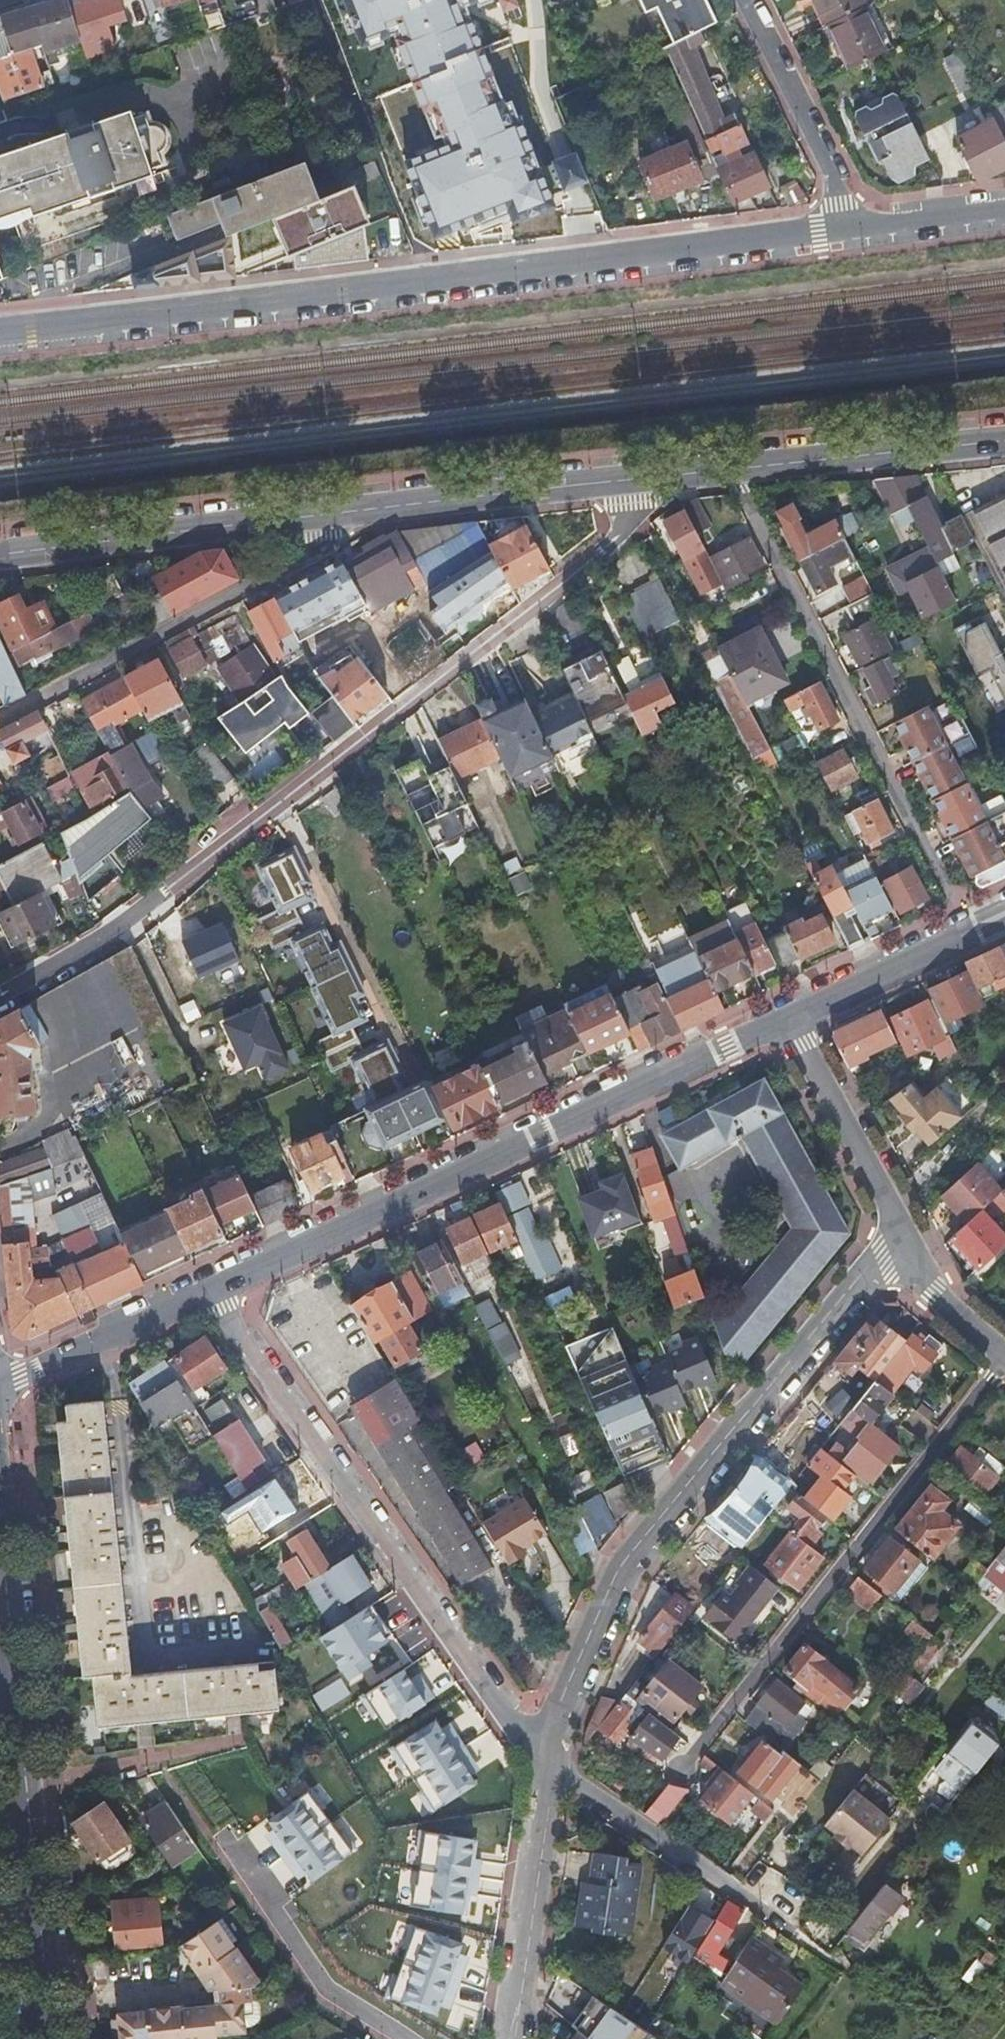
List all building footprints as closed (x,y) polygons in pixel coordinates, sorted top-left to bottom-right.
[(29,9),(42,47),(46,60),(49,68),(60,64),(59,59),(55,47),(81,40),(67,0),(57,0),(29,9)] [(81,40),(84,50),(87,59),(114,50),(106,26),(125,20),(118,0),(67,0),(81,40)] [(159,50),(176,44),(163,8),(187,0),(141,0),(142,2),(159,50)] [(208,33),(213,31),(224,28),(221,17),(216,3),(215,0),(196,0),(208,33)] [(352,55),(389,44),(427,145),(394,161),(422,250),(471,229),(474,237),(504,223),(507,230),(570,205),(516,98),(526,93),(488,6),(501,0),(328,0),(352,55)] [(717,26),(704,0),(637,0),(645,16),(656,11),(674,47),(699,35),(702,33),(717,26)] [(871,6),(869,0),(815,0),(828,27),(871,6)] [(828,27),(851,72),(868,63),(878,59),(893,51),(892,51),(871,6),(828,27)] [(37,48),(42,47),(29,9),(0,19),(0,61),(37,48)] [(221,17),(224,28),(242,21),(239,12),(221,17)] [(704,45),(699,35),(665,52),(703,138),(705,142),(738,127),(733,117),(719,123),(690,52),(704,45)] [(81,40),(55,47),(59,59),(84,50),(81,40)] [(0,61),(0,82),(7,102),(45,89),(55,86),(50,70),(38,73),(32,55),(38,53),(37,48),(0,61)] [(960,94),(976,87),(959,54),(943,61),(960,94)] [(915,177),(915,170),(912,162),(926,155),(898,99),(894,95),(882,101),(883,106),(872,112),(866,108),(856,114),(855,120),(864,137),(871,134),(875,143),(869,146),(878,164),(882,162),(892,180),(898,186),(915,177)] [(868,105),(866,108),(872,112),(883,106),(882,101),(879,99),(868,105)] [(992,120),(1004,146),(1004,103),(988,111),(992,120)] [(954,137),(986,119),(978,104),(945,123),(954,137)] [(154,176),(152,170),(164,166),(159,154),(164,151),(167,145),(168,140),(166,135),(164,131),(160,129),(155,127),(151,127),(146,115),(134,119),(132,113),(102,122),(93,126),(96,133),(72,141),(69,134),(0,158),(0,229),(154,176)] [(1004,166),(1004,146),(992,120),(955,140),(976,181),(1004,166)] [(740,127),(738,127),(705,142),(710,155),(721,150),(724,156),(748,145),(740,127)] [(705,142),(703,138),(639,164),(653,202),(719,175),(712,159),(710,155),(705,142)] [(736,215),(757,213),(750,199),(769,190),(752,155),(726,167),(721,155),(712,159),(719,175),(736,215)] [(915,170),(930,162),(926,155),(912,162),(915,170)] [(307,164),(168,216),(178,242),(223,225),(227,238),(267,223),(320,202),(307,164)] [(382,177),(377,166),(341,179),(346,191),(382,177)] [(320,202),(267,223),(282,261),(293,255),(364,228),(346,191),(320,202)] [(293,255),(295,270),(369,262),(364,228),(293,255)] [(131,289),(233,278),(227,238),(129,276),(131,289)] [(892,480),(909,511),(928,549),(934,562),(951,554),(914,478),(892,480)] [(892,480),(874,482),(893,519),(909,511),(892,480)] [(999,591),(1004,602),(1004,494),(961,517),(999,591)] [(709,526),(695,500),(684,501),(679,503),(685,513),(695,533),(709,526)] [(799,562),(843,539),(835,522),(804,537),(796,521),(798,520),(790,506),(774,514),(781,527),(779,529),(796,563),(799,562)] [(721,583),(709,560),(695,533),(685,513),(665,523),(701,593),(721,583)] [(462,525),(481,561),(494,555),(512,590),(549,570),(524,518),(462,525)] [(481,561),(462,525),(446,527),(453,540),(413,561),(417,567),(431,594),(481,561)] [(453,540),(446,527),(398,532),(413,561),(453,540)] [(406,573),(417,567),(413,561),(398,532),(387,538),(386,537),(363,549),(366,555),(348,565),(365,596),(374,614),(416,590),(406,573)] [(853,558),(843,539),(799,562),(816,594),(833,585),(827,571),(853,558)] [(624,540),(608,551),(625,578),(642,567),(624,540)] [(725,591),(748,579),(746,575),(762,568),(749,540),(709,560),(721,583),(721,584),(725,591)] [(923,619),(954,602),(937,568),(934,562),(928,549),(893,567),(898,579),(892,582),(899,596),(909,591),(923,619)] [(195,556),(187,561),(152,579),(160,596),(170,616),(237,581),(223,553),(195,556)] [(959,569),(951,554),(934,562),(937,568),(942,578),(959,569)] [(372,615),(374,614),(365,596),(348,565),(317,581),(334,614),(363,599),(372,615)] [(103,605),(123,594),(110,567),(86,570),(103,605)] [(886,571),(892,582),(898,579),(893,567),(886,571)] [(659,582),(654,571),(618,589),(637,630),(651,623),(674,612),(659,582)] [(872,595),(864,580),(841,592),(849,607),(872,595)] [(637,630),(618,589),(617,589),(636,629),(637,630)] [(872,595),(849,607),(844,609),(851,624),(880,611),(872,595)] [(155,626),(171,618),(170,616),(160,596),(144,603),(155,626)] [(53,631),(43,604),(24,612),(18,598),(0,605),(0,638),(8,655),(53,631)] [(249,615),(280,671),(305,656),(276,601),(249,615)] [(955,628),(980,678),(991,673),(1004,699),(1004,649),(1000,651),(984,614),(955,628)] [(364,621),(370,634),(381,627),(375,615),(364,621)] [(196,639),(190,643),(204,668),(251,644),(237,617),(196,639)] [(8,655),(15,670),(34,660),(50,652),(74,639),(74,636),(86,630),(79,618),(53,631),(8,655)] [(717,621),(705,627),(711,638),(723,632),(717,621)] [(858,667),(889,652),(874,621),(843,636),(847,646),(844,649),(847,655),(851,653),(858,667)] [(168,655),(190,643),(196,639),(191,630),(163,645),(168,655)] [(758,632),(749,637),(762,662),(732,678),(746,705),(785,684),(758,632)] [(749,637),(718,652),(730,675),(732,678),(762,662),(749,637)] [(5,706),(26,695),(15,670),(8,655),(0,638),(0,696),(5,706)] [(204,668),(190,643),(168,655),(181,680),(204,668)] [(283,676),(276,680),(253,647),(221,669),(244,703),(219,719),(244,750),(286,717),(290,721),(305,708),(290,688),(283,676)] [(585,722),(626,703),(607,664),(600,648),(560,667),(575,700),(585,722)] [(50,652),(34,660),(36,665),(53,657),(50,652)] [(730,675),(718,652),(701,661),(713,685),(716,683),(730,675)] [(627,655),(607,664),(626,703),(640,735),(660,724),(659,721),(654,712),(673,703),(661,679),(642,687),(639,681),(627,655)] [(334,698),(353,722),(387,696),(359,659),(338,676),(334,671),(320,678),(334,698)] [(866,692),(874,707),(880,704),(897,695),(890,682),(897,678),(888,660),(880,663),(863,672),(872,689),(866,692)] [(143,711),(145,716),(149,722),(155,719),(152,714),(159,710),(162,715),(169,729),(191,718),(161,661),(126,679),(143,711)] [(658,672),(639,681),(642,687),(661,679),(658,672)] [(746,705),(732,678),(730,675),(716,683),(755,758),(770,750),(746,705)] [(154,732),(126,748),(114,726),(143,711),(126,679),(81,703),(110,756),(130,793),(150,781),(142,767),(166,754),(154,732)] [(836,720),(818,683),(783,702),(788,712),(805,703),(818,730),(836,720)] [(311,715),(334,745),(357,727),(353,722),(334,698),(311,715)] [(486,700),(475,705),(482,720),(499,757),(516,792),(559,772),(553,758),(535,720),(525,699),(524,699),(524,701),(498,713),(493,703),(486,700)] [(585,722),(575,700),(535,720),(553,758),(593,739),(585,722)] [(925,708),(892,725),(900,740),(903,738),(908,747),(904,749),(912,763),(948,745),(940,730),(937,732),(925,708)] [(155,719),(162,715),(159,710),(152,714),(155,719)] [(47,731),(38,712),(0,732),(0,735),(8,751),(33,739),(47,731)] [(969,734),(961,719),(940,730),(948,745),(969,734)] [(499,757),(482,720),(437,742),(450,768),(455,778),(499,757)] [(976,749),(969,734),(948,745),(955,760),(976,749)] [(900,740),(904,749),(908,747),(903,738),(900,740)] [(8,751),(15,764),(28,757),(27,754),(37,748),(33,739),(8,751)] [(597,745),(602,754),(614,748),(610,739),(597,745)] [(955,760),(948,745),(912,763),(920,778),(923,776),(928,785),(924,787),(932,801),(964,785),(952,762),(955,760)] [(224,791),(235,782),(206,746),(195,755),(224,791)] [(770,750),(755,758),(751,760),(757,772),(761,770),(776,762),(770,750)] [(845,750),(816,765),(830,791),(858,777),(845,750)] [(130,793),(110,756),(73,774),(89,809),(110,798),(114,803),(130,793)] [(420,759),(397,770),(416,811),(431,803),(437,817),(423,824),(434,848),(464,833),(454,810),(467,804),(455,778),(450,768),(429,779),(420,759)] [(923,776),(920,778),(924,787),(928,785),(923,776)] [(54,794),(72,785),(68,777),(50,786),(54,794)] [(163,799),(150,781),(130,793),(139,805),(144,811),(163,799)] [(976,809),(964,785),(932,801),(939,816),(943,815),(947,824),(944,825),(951,840),(987,822),(979,807),(976,809)] [(47,799),(54,794),(50,786),(43,791),(47,799)] [(114,803),(61,833),(76,875),(79,885),(105,866),(101,861),(98,856),(109,848),(111,850),(112,850),(110,847),(123,838),(124,840),(125,840),(123,837),(136,828),(138,831),(138,830),(137,828),(148,818),(152,823),(153,822),(144,811),(139,805),(130,793),(114,803)] [(979,807),(987,822),(1004,813),(1004,806),(1001,796),(979,807)] [(2,812),(9,825),(15,837),(18,844),(39,833),(32,818),(38,815),(29,797),(2,812)] [(843,817),(853,812),(845,797),(835,801),(843,817)] [(894,836),(876,800),(853,812),(872,847),(894,836)] [(0,813),(0,829),(9,825),(2,812),(0,813)] [(987,822),(1004,858),(1004,813),(987,822)] [(46,830),(38,815),(32,818),(39,833),(46,830)] [(939,816),(944,825),(947,824),(943,815),(939,816)] [(98,856),(101,861),(152,823),(148,818),(137,828),(138,830),(138,831),(136,828),(123,837),(125,840),(124,840),(123,838),(110,847),(112,850),(111,850),(109,848),(98,856)] [(987,822),(951,840),(959,855),(962,853),(967,862),(963,864),(971,878),(973,877),(974,880),(974,881),(974,882),(973,883),(974,885),(974,886),(975,887),(976,888),(977,888),(978,889),(980,890),(981,890),(982,889),(983,889),(1004,878),(1004,858),(987,822)] [(18,844),(15,837),(9,840),(13,847),(18,844)] [(62,882),(43,842),(0,865),(0,880),(13,906),(40,893),(62,882)] [(818,842),(798,853),(805,868),(814,864),(826,857),(818,842)] [(312,883),(296,848),(259,866),(280,909),(258,919),(273,950),(293,941),(334,1034),(317,1042),(331,1073),(353,1063),(373,1107),(365,1110),(370,1121),(364,1124),(360,1136),(365,1147),(377,1152),(444,1120),(426,1082),(404,1092),(399,1079),(404,1077),(387,1042),(365,1053),(352,1026),(366,1020),(356,998),(365,994),(341,944),(333,947),(323,926),(308,933),(295,906),(313,898),(307,885),(312,883)] [(868,864),(879,858),(876,852),(864,857),(866,860),(868,864)] [(959,855),(963,864),(967,862),(962,853),(959,855)] [(886,872),(879,858),(868,864),(892,910),(897,908),(900,914),(926,900),(911,871),(889,881),(885,873),(886,872)] [(516,859),(498,868),(502,877),(521,868),(516,859)] [(866,860),(835,874),(856,913),(856,914),(862,926),(877,919),(892,911),(892,910),(868,864),(866,860)] [(856,913),(835,874),(832,868),(820,874),(814,864),(805,868),(848,952),(863,945),(851,921),(850,917),(856,914),(856,913)] [(68,898),(83,893),(79,885),(76,875),(62,882),(68,898)] [(8,908),(13,906),(0,880),(0,892),(8,908)] [(0,913),(0,915),(16,947),(56,926),(40,893),(13,906),(8,908),(0,913)] [(727,918),(716,895),(706,900),(717,922),(727,918)] [(781,967),(832,943),(818,916),(800,924),(798,920),(781,928),(784,934),(769,941),(781,967)] [(196,981),(238,959),(218,921),(176,943),(196,981)] [(728,922),(688,941),(690,946),(707,982),(712,992),(733,983),(753,973),(735,935),(728,922)] [(774,964),(755,925),(735,935),(753,973),(774,964)] [(707,982),(690,946),(650,964),(657,981),(659,984),(667,1001),(681,1030),(721,1012),(712,992),(707,982)] [(997,948),(964,964),(968,972),(977,991),(991,985),(994,991),(1004,986),(1004,966),(997,948)] [(650,964),(648,961),(641,964),(649,980),(653,983),(657,981),(650,964)] [(942,1025),(984,1005),(977,991),(968,972),(927,992),(936,1011),(942,1025)] [(651,1044),(681,1030),(667,1001),(659,984),(642,991),(640,986),(613,999),(628,1031),(641,1024),(651,1044)] [(611,995),(606,986),(563,1006),(565,1011),(567,1013),(572,1011),(573,1013),(611,995)] [(629,1033),(628,1031),(613,999),(611,995),(573,1013),(572,1011),(567,1013),(585,1053),(607,1043),(629,1033)] [(12,1132),(14,1122),(26,1121),(25,1113),(34,1112),(30,1059),(28,1057),(32,1049),(51,1038),(32,1003),(0,1020),(0,1134),(12,1132)] [(956,1052),(954,1049),(942,1025),(938,1027),(931,1013),(927,1004),(891,1021),(907,1057),(938,1043),(944,1058),(956,1052)] [(219,1022),(240,1073),(258,1066),(265,1081),(287,1072),(260,1005),(219,1022)] [(565,1011),(563,1006),(563,1005),(520,1026),(522,1032),(565,1011)] [(585,1053),(567,1013),(565,1011),(522,1032),(527,1041),(542,1073),(564,1063),(585,1053)] [(938,1027),(942,1025),(936,1011),(931,1013),(938,1027)] [(832,1038),(846,1064),(849,1068),(864,1061),(863,1057),(895,1042),(881,1012),(834,1033),(832,1038)] [(498,1105),(547,1082),(542,1073),(527,1041),(513,1048),(512,1047),(477,1063),(479,1067),(498,1105)] [(452,1128),(498,1105),(479,1067),(434,1089),(452,1128)] [(714,1324),(724,1354),(739,1367),(849,1234),(763,1080),(661,1136),(679,1170),(736,1138),(737,1141),(742,1138),(792,1229),(714,1324)] [(916,1134),(928,1148),(962,1120),(936,1089),(925,1098),(922,1100),(910,1086),(914,1084),(913,1082),(889,1101),(901,1115),(898,1118),(913,1136),(916,1134)] [(925,1098),(914,1084),(910,1086),(922,1100),(925,1098)] [(77,1143),(76,1144),(69,1130),(43,1140),(43,1148),(0,1164),(0,1187),(51,1169),(84,1157),(77,1143)] [(350,1174),(346,1166),(335,1140),(325,1145),(320,1136),(291,1149),(311,1192),(350,1174)] [(673,1213),(653,1151),(633,1157),(655,1220),(662,1217),(676,1257),(683,1255),(687,1265),(692,1264),(682,1238),(674,1214),(673,1213)] [(975,1166),(940,1198),(965,1225),(986,1206),(993,1199),(1000,1193),(975,1166)] [(92,1307),(76,1270),(73,1265),(56,1273),(59,1280),(30,1283),(29,1269),(27,1251),(27,1247),(34,1246),(31,1201),(53,1194),(51,1169),(0,1187),(0,1203),(8,1282),(13,1331),(25,1339),(92,1307)] [(603,1191),(593,1194),(608,1231),(614,1229),(621,1232),(642,1224),(624,1175),(600,1183),(603,1191)] [(265,1226),(298,1211),(282,1177),(250,1192),(265,1226)] [(254,1209),(240,1178),(204,1195),(219,1224),(236,1217),(254,1209)] [(514,1184),(495,1193),(501,1205),(506,1217),(525,1209),(514,1184)] [(1001,1192),(1000,1193),(993,1199),(1003,1211),(1004,1209),(1004,1191),(1002,1194),(1001,1192)] [(88,1228),(112,1217),(100,1192),(77,1204),(88,1228)] [(185,1248),(222,1232),(219,1224),(204,1195),(203,1193),(168,1209),(185,1248)] [(608,1231),(593,1194),(579,1199),(593,1237),(608,1231)] [(51,1216),(62,1240),(88,1228),(77,1204),(51,1216)] [(516,1239),(501,1205),(474,1217),(489,1251),(516,1239)] [(978,1270),(1004,1244),(1004,1241),(986,1219),(992,1213),(986,1206),(965,1225),(949,1240),(978,1270)] [(166,1273),(190,1261),(185,1248),(168,1209),(121,1231),(127,1244),(142,1284),(166,1273)] [(528,1210),(507,1220),(516,1239),(537,1284),(562,1273),(547,1235),(541,1238),(528,1210)] [(460,1263),(486,1251),(470,1218),(445,1230),(460,1263)] [(411,1256),(432,1294),(461,1278),(442,1240),(411,1256)] [(92,1307),(118,1295),(142,1284),(127,1244),(112,1253),(109,1249),(104,1252),(105,1256),(76,1270),(92,1307)] [(27,1251),(29,1269),(49,1267),(47,1249),(27,1251)] [(684,1275),(695,1272),(692,1264),(687,1265),(683,1255),(676,1257),(676,1260),(682,1277),(684,1275)] [(664,1282),(666,1289),(673,1309),(703,1296),(695,1272),(684,1275),(682,1277),(676,1260),(667,1263),(668,1267),(673,1279),(664,1282)] [(409,1273),(351,1306),(373,1342),(380,1338),(395,1366),(422,1350),(407,1323),(429,1310),(409,1273)] [(569,1285),(543,1297),(551,1315),(577,1304),(569,1285)] [(484,1327),(498,1320),(488,1299),(474,1305),(484,1327)] [(872,1316),(834,1364),(850,1377),(858,1367),(889,1329),(872,1316)] [(487,1328),(504,1365),(519,1358),(502,1321),(487,1328)] [(858,1367),(873,1381),(904,1343),(889,1329),(858,1367)] [(566,1349),(623,1478),(625,1477),(666,1460),(649,1419),(634,1382),(613,1330),(566,1349)] [(873,1381),(874,1381),(891,1394),(914,1365),(922,1372),(942,1346),(929,1336),(922,1346),(913,1339),(908,1345),(905,1343),(904,1343),(873,1381)] [(667,1363),(680,1394),(698,1386),(705,1382),(706,1385),(715,1380),(697,1337),(686,1342),(683,1348),(664,1356),(667,1363)] [(203,1338),(167,1362),(186,1394),(224,1368),(203,1338)] [(128,1383),(154,1427),(172,1416),(186,1406),(188,1410),(194,1407),(186,1394),(167,1362),(165,1360),(128,1383)] [(667,1363),(660,1365),(677,1409),(685,1406),(680,1394),(667,1363)] [(653,1373),(634,1382),(649,1419),(667,1411),(675,1408),(675,1410),(677,1409),(660,1365),(655,1367),(653,1373)] [(447,1493),(460,1485),(456,1478),(395,1378),(387,1383),(350,1404),(355,1412),(463,1588),(494,1570),(447,1493)] [(874,1381),(852,1410),(863,1418),(867,1422),(869,1424),(892,1395),(891,1394),(874,1381)] [(205,1408),(193,1390),(188,1394),(199,1412),(205,1408)] [(223,1400),(200,1413),(247,1489),(272,1474),(239,1421),(237,1422),(223,1400)] [(133,1677),(104,1403),(66,1406),(68,1423),(56,1424),(59,1446),(68,1538),(77,1627),(83,1679),(93,1679),(98,1730),(279,1710),(274,1662),(133,1677)] [(194,1452),(214,1439),(194,1407),(188,1410),(186,1406),(172,1416),(194,1452)] [(827,1456),(853,1476),(859,1482),(861,1480),(864,1476),(872,1482),(898,1448),(899,1447),(869,1424),(867,1422),(863,1418),(852,1410),(841,1423),(852,1432),(858,1436),(851,1444),(845,1452),(836,1445),(828,1455),(827,1456)] [(347,1417),(338,1424),(351,1442),(360,1436),(347,1417)] [(841,1423),(820,1449),(828,1455),(836,1445),(845,1452),(851,1444),(858,1436),(852,1432),(841,1423)] [(805,1500),(826,1516),(832,1521),(840,1510),(850,1497),(842,1490),(853,1476),(827,1456),(828,1455),(820,1449),(808,1465),(823,1476),(813,1489),(805,1500)] [(979,1449),(971,1459),(979,1466),(983,1461),(987,1456),(979,1449)] [(971,1459),(964,1453),(960,1450),(945,1467),(983,1498),(1004,1471),(1004,1470),(987,1455),(987,1456),(983,1461),(979,1466),(971,1459)] [(755,1451),(702,1517),(742,1548),(779,1501),(790,1487),(794,1482),(755,1451)] [(864,1476),(861,1480),(868,1487),(872,1482),(864,1476)] [(255,1524),(267,1545),(285,1534),(282,1531),(299,1520),(278,1486),(265,1494),(275,1511),(263,1519),(255,1524)] [(601,1494),(614,1517),(628,1510),(615,1486),(601,1494)] [(790,1487),(779,1501),(789,1508),(799,1495),(790,1487)] [(929,1488),(895,1532),(931,1560),(957,1528),(937,1512),(946,1502),(929,1488)] [(801,1518),(789,1533),(809,1548),(821,1534),(816,1530),(826,1516),(805,1500),(799,1495),(789,1508),(801,1518)] [(527,1501),(485,1526),(508,1564),(526,1553),(525,1551),(549,1537),(527,1501)] [(597,1549),(580,1515),(565,1522),(582,1557),(597,1549)] [(324,1572),(331,1568),(306,1529),(288,1540),(301,1560),(295,1564),(291,1556),(290,1556),(291,1559),(282,1564),(292,1580),(298,1589),(304,1585),(305,1584),(324,1572)] [(809,1548),(789,1533),(765,1563),(797,1590),(822,1559),(809,1548)] [(864,1572),(874,1580),(891,1593),(892,1594),(918,1560),(890,1538),(864,1572)] [(985,1571),(981,1576),(994,1586),(1004,1594),(1004,1593),(1004,1544),(985,1571)] [(526,1553),(508,1564),(510,1567),(528,1556),(526,1553)] [(331,1568),(324,1572),(305,1584),(325,1621),(331,1630),(353,1617),(343,1602),(370,1586),(351,1556),(331,1568)] [(764,1604),(778,1587),(775,1585),(750,1566),(736,1583),(741,1587),(731,1598),(725,1594),(707,1617),(737,1640),(764,1604)] [(981,1576),(973,1585),(987,1596),(994,1586),(981,1576)] [(868,1587),(858,1579),(846,1594),(869,1612),(881,1598),(868,1587)] [(868,1587),(881,1598),(886,1601),(891,1593),(874,1580),(868,1587)] [(263,1597),(268,1607),(269,1606),(287,1595),(282,1586),(263,1597)] [(673,1598),(642,1636),(638,1640),(657,1655),(657,1654),(685,1619),(690,1612),(673,1598)] [(268,1607),(259,1612),(281,1650),(290,1644),(290,1643),(269,1606),(268,1607)] [(331,1630),(319,1638),(346,1682),(373,1665),(368,1657),(391,1644),(370,1608),(353,1617),(331,1630)] [(901,1633),(923,1650),(932,1638),(915,1625),(911,1621),(901,1633)] [(901,1678),(890,1692),(907,1705),(921,1687),(913,1681),(932,1656),(941,1644),(933,1637),(932,1638),(923,1650),(921,1653),(901,1678)] [(783,1672),(806,1689),(811,1682),(842,1707),(843,1707),(858,1690),(827,1667),(828,1664),(804,1646),(783,1672)] [(414,1661),(363,1694),(386,1729),(437,1696),(414,1661)] [(646,1689),(635,1703),(648,1714),(668,1730),(701,1688),(667,1662),(646,1689)] [(646,1689),(636,1681),(625,1695),(635,1703),(646,1689)] [(775,1682),(744,1721),(776,1747),(782,1751),(804,1723),(802,1721),(794,1715),(802,1705),(775,1682)] [(811,1682),(806,1689),(802,1692),(834,1717),(842,1707),(811,1682)] [(991,1693),(982,1704),(1004,1722),(1004,1704),(991,1693)] [(585,1735),(583,1748),(598,1729),(599,1728),(618,1703),(619,1703),(601,1699),(585,1735)] [(637,1718),(618,1703),(599,1728),(598,1729),(607,1736),(606,1737),(615,1745),(637,1718)] [(810,1711),(802,1705),(794,1715),(802,1721),(810,1711)] [(668,1730),(648,1714),(629,1739),(661,1760),(678,1737),(668,1730)] [(437,1718),(392,1747),(434,1812),(479,1783),(437,1718)] [(962,1788),(997,1744),(971,1723),(937,1767),(926,1779),(943,1792),(953,1780),(962,1788)] [(772,1801),(799,1765),(785,1753),(782,1758),(763,1743),(738,1774),(772,1801)] [(803,1769),(821,1782),(832,1767),(815,1753),(803,1769)] [(718,1769),(703,1758),(700,1764),(713,1775),(718,1769)] [(729,1826),(753,1796),(723,1773),(700,1803),(729,1826)] [(667,1825),(684,1788),(664,1779),(647,1816),(667,1825)] [(308,1790),(268,1819),(313,1881),(353,1851),(308,1790)] [(852,1792),(824,1826),(836,1835),(833,1838),(846,1848),(848,1846),(860,1855),(888,1821),(852,1792)] [(170,1809),(166,1802),(148,1814),(152,1819),(145,1824),(146,1825),(166,1856),(173,1867),(198,1850),(191,1840),(170,1809)] [(105,1804),(73,1825),(98,1862),(129,1841),(105,1804)] [(152,1819),(148,1814),(141,1819),(145,1824),(152,1819)] [(480,1840),(423,1831),(411,1905),(468,1914),(480,1840)] [(629,1860),(595,1854),(589,1895),(582,1893),(577,1927),(631,1935),(642,1868),(628,1866),(629,1860)] [(843,1936),(844,1938),(862,1952),(871,1941),(866,1938),(885,1913),(888,1916),(901,1900),(883,1886),(843,1936)] [(230,1898),(210,1911),(217,1922),(222,1919),(237,1909),(230,1898)] [(157,1899),(110,1903),(115,1948),(161,1944),(157,1899)] [(718,1923),(696,1957),(711,1966),(712,1965),(721,1971),(721,1972),(722,1974),(728,1964),(717,1957),(744,1912),(728,1902),(716,1922),(718,1923)] [(210,1911),(201,1918),(208,1929),(217,1922),(210,1911)] [(217,1922),(208,1929),(190,1940),(199,1955),(193,1959),(190,1960),(197,1973),(240,1947),(240,1946),(238,1947),(222,1919),(217,1922)] [(688,1963),(691,1958),(693,1955),(705,1935),(680,1919),(663,1947),(688,1963)] [(463,1945),(413,1928),(389,2000),(438,2017),(463,1945)] [(199,1955),(190,1940),(184,1943),(193,1959),(199,1955)] [(721,1985),(779,2021),(811,1979),(750,1940),(732,1967),(721,1985)] [(245,1957),(240,1947),(197,1973),(208,1991),(218,1990),(219,1990),(251,1987),(256,1987),(247,1972),(250,1966),(242,1960),(245,1957)] [(259,1980),(250,1966),(247,1972),(256,1987),(259,1980)] [(252,2002),(251,1987),(219,1990),(221,2005),(213,2005),(215,2036),(244,2034),(243,2016),(241,2003),(250,2002),(252,2002)] [(252,2016),(250,2002),(241,2003),(243,2016),(252,2016)] [(620,2015),(646,2031),(654,2019),(628,2003),(620,2015)] [(213,2005),(207,2006),(185,2009),(179,2009),(179,2013),(182,2038),(216,2038),(215,2036),(213,2005)] [(179,2013),(147,2017),(149,2038),(182,2038),(179,2013)] [(147,2017),(117,2020),(119,2038),(149,2038),(147,2017)] [(117,2020),(109,2021),(112,2038),(119,2038),(117,2020)]
